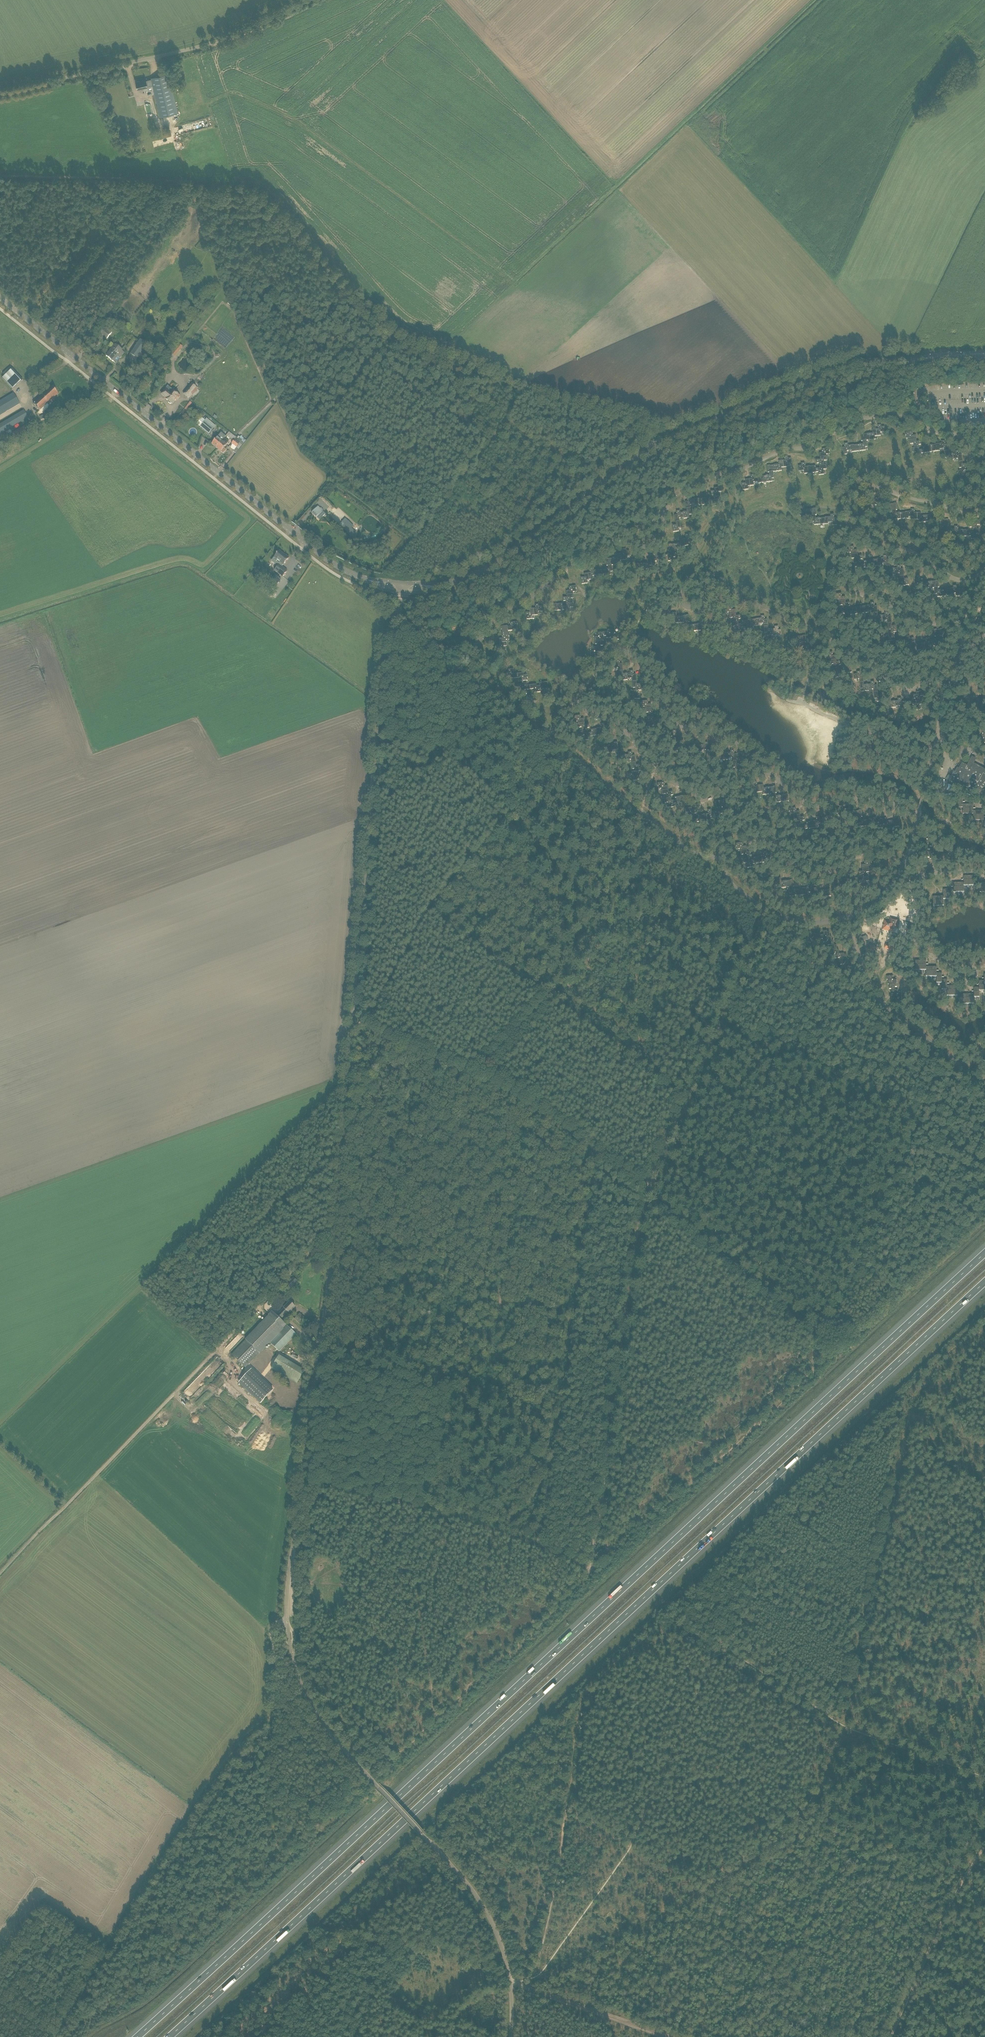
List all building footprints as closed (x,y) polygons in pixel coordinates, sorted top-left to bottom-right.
[(136,82),(137,87),(137,89),(147,87),(152,85),(160,117),(178,113),(169,74),(151,78),(151,81),(146,82),(146,79),(136,82)] [(100,333),(107,338),(112,332),(105,327),(100,333)] [(138,357),(142,360),(150,347),(147,345),(140,340),(130,354),(137,359),(138,357)] [(122,351),(122,350),(115,345),(110,350),(111,351),(106,356),(113,361),(116,363),(124,353),(122,351)] [(4,376),(2,378),(12,389),(23,380),(12,368),(13,367),(5,358),(2,355),(0,356),(0,371),(4,376)] [(157,374),(151,370),(148,374),(153,379),(157,374)] [(183,394),(188,398),(197,388),(192,384),(183,394)] [(166,389),(161,394),(167,399),(166,400),(168,401),(168,402),(170,404),(171,403),(172,404),(177,398),(178,399),(180,396),(174,391),(173,390),(168,386),(166,389)] [(33,404),(39,411),(57,394),(51,387),(33,404)] [(19,403),(13,393),(0,401),(0,415),(19,403)] [(180,412),(183,414),(190,404),(187,402),(180,412)] [(28,418),(23,409),(18,412),(18,413),(0,424),(0,434),(28,418)] [(200,426),(209,434),(214,428),(205,420),(200,426)] [(34,427),(35,427),(33,423),(31,424),(31,422),(9,435),(13,442),(35,429),(34,427)] [(879,429),(876,429),(877,436),(881,436),(880,432),(885,432),(885,427),(882,427),(881,425),(878,425),(878,427),(879,427),(879,429)] [(236,437),(229,432),(227,435),(234,441),(231,444),(236,448),(239,444),(242,446),(244,443),(238,439),(236,437)] [(212,444),(218,449),(220,446),(218,445),(225,436),(221,433),(212,444)] [(220,446),(218,449),(223,453),(226,450),(224,448),(229,442),(224,438),(226,436),(225,436),(218,445),(220,446)] [(913,444),(914,448),(919,448),(919,445),(921,445),(921,441),(918,441),(919,442),(917,442),(916,439),(910,440),(910,444),(913,444)] [(859,444),(859,445),(860,451),(862,451),(863,451),(866,450),(865,447),(867,447),(867,441),(863,441),(863,445),(861,445),(861,444),(859,444)] [(944,449),(945,451),(949,451),(948,445),(945,445),(945,443),(945,441),(941,441),(942,444),(939,444),(939,449),(944,449)] [(852,451),(851,445),(848,446),(848,444),(844,444),(845,446),(845,448),(843,448),(843,453),(843,455),(847,454),(847,451),(852,451)] [(819,453),(820,457),(826,456),(826,455),(829,454),(829,453),(829,448),(822,449),(822,451),(823,451),(823,453),(819,453)] [(921,453),(923,453),(923,450),(921,450),(919,451),(919,448),(914,448),(912,448),(913,453),(916,452),(917,457),(922,456),(921,453)] [(954,460),(953,459),(953,454),(951,454),(949,455),(949,451),(945,451),(945,458),(947,458),(948,461),(951,461),(952,461),(951,461),(954,460)] [(958,459),(959,461),(963,461),(962,455),(959,455),(959,453),(959,451),(955,452),(956,454),(953,454),(953,459),(958,459)] [(785,460),(782,461),(783,467),(787,467),(787,464),(792,463),(791,458),(788,458),(788,456),(784,457),(784,459),(785,459),(785,460)] [(819,463),(819,466),(824,465),(824,461),(827,460),(826,456),(820,457),(820,460),(818,460),(816,460),(817,464),(819,463)] [(777,465),(775,465),(776,472),(778,471),(778,472),(779,472),(779,471),(782,471),(781,468),(783,467),(782,461),(778,461),(779,465),(777,465)] [(961,468),(962,471),(965,470),(966,471),(968,470),(967,464),(965,464),(965,465),(963,465),(963,461),(959,461),(959,468),(961,468)] [(804,474),(808,473),(807,467),(805,467),(804,465),(805,465),(805,463),(801,464),(801,466),(799,466),(799,471),(804,471),(804,474)] [(816,469),(816,472),(818,472),(819,475),(824,475),(823,470),(826,469),(826,465),(824,465),(819,466),(819,469),(818,469),(816,469)] [(765,476),(766,482),(768,482),(768,483),(769,482),(772,482),(772,479),(774,478),(773,472),(769,472),(769,476),(768,476),(767,475),(765,476)] [(752,479),(749,479),(750,486),(754,486),(753,482),(758,482),(757,477),(755,477),(754,475),(751,475),(751,477),(752,477),(752,479)] [(750,486),(749,479),(745,480),(746,483),(744,484),(744,483),(742,483),(742,490),(745,490),(746,490),(748,489),(748,486),(750,486)] [(713,495),(714,497),(719,497),(718,492),(721,492),(721,488),(714,489),(715,491),(713,492),(713,491),(711,491),(711,495),(713,495)] [(712,500),(711,500),(711,504),(713,504),(713,507),(719,506),(718,501),(721,500),(720,496),(719,497),(714,497),(714,500),(712,501),(712,500)] [(685,502),(686,509),(690,508),(690,505),(694,504),(694,499),(691,500),(691,497),(687,498),(687,500),(688,500),(688,502),(685,502)] [(877,508),(881,508),(880,501),(878,501),(878,500),(878,498),(874,498),(875,500),(871,500),(872,506),(877,505),(877,508)] [(887,511),(889,511),(888,504),(886,504),(885,505),(884,501),(880,501),(881,508),(883,508),(883,511),(886,511),(887,511)] [(319,506),(318,507),(318,506),(311,513),(316,518),(323,511),(320,508),(321,508),(319,506)] [(806,516),(808,516),(808,509),(806,509),(806,510),(804,510),(804,506),(800,507),(800,513),(802,513),(803,516),(805,516),(805,517),(806,517),(806,516)] [(683,512),(683,513),(684,518),(684,519),(686,518),(686,519),(687,519),(687,518),(690,518),(689,515),(691,515),(690,508),(686,509),(687,512),(685,512),(683,512)] [(917,520),(917,513),(914,513),(914,511),(915,511),(914,509),(911,510),(911,512),(908,512),(909,517),(913,517),(914,520),(917,520)] [(900,519),(900,513),(898,513),(896,513),(896,510),(892,510),(892,517),(895,517),(895,520),(898,520),(899,520),(899,519),(900,519)] [(674,515),(675,522),(679,521),(679,518),(684,518),(683,513),(680,513),(680,511),(676,511),(677,513),(677,515),(674,515)] [(921,513),(917,513),(917,520),(919,519),(920,523),(922,522),(922,523),(923,523),(923,522),(925,522),(925,515),(923,516),(921,516),(921,513)] [(816,515),(811,516),(812,522),(814,522),(814,525),(817,525),(818,525),(820,525),(820,518),(818,518),(818,519),(816,519),(816,515)] [(830,517),(828,517),(828,522),(833,522),(833,525),(837,525),(837,518),(834,519),(834,517),(834,515),(830,515),(830,517)] [(348,521),(342,527),(347,532),(353,526),(348,521)] [(679,521),(675,522),(676,526),(674,526),(674,525),(672,525),(673,532),(679,531),(678,528),(680,528),(679,521)] [(972,527),(972,530),(977,530),(977,525),(980,525),(980,521),(973,521),(973,524),(972,524),(970,524),(970,527),(972,527)] [(952,536),(952,534),(952,529),(950,529),(948,530),(948,526),(944,527),(944,533),(946,533),(946,536),(949,536),(950,536),(952,536)] [(957,537),(961,537),(960,530),(958,530),(958,529),(958,527),(954,527),(954,529),(952,529),(952,534),(957,534),(957,537)] [(969,533),(969,536),(971,536),(971,539),(976,539),(976,534),(979,534),(979,530),(977,530),(972,530),(972,533),(971,533),(969,533)] [(686,539),(684,539),(685,546),(688,545),(688,542),(693,542),(692,536),(689,537),(689,535),(685,535),(685,537),(686,537),(686,539)] [(678,543),(676,544),(677,550),(679,550),(680,550),(683,549),(683,546),(685,546),(684,539),(680,540),(680,544),(678,544),(678,543)] [(851,553),(851,555),(858,554),(857,550),(854,550),(854,549),(854,547),(847,547),(847,550),(847,551),(847,550),(848,553),(851,553)] [(623,553),(621,554),(622,560),(626,560),(625,557),(630,556),(629,551),(626,551),(626,549),(622,550),(623,552),(623,553)] [(279,562),(280,564),(274,570),(282,577),(287,571),(282,567),(289,558),(285,555),(285,556),(279,551),(274,558),(279,562)] [(667,555),(668,561),(670,561),(670,562),(671,561),(674,561),(673,557),(675,557),(674,551),(670,551),(671,555),(669,555),(669,554),(667,555)] [(616,558),(614,558),(615,565),(617,564),(617,565),(618,565),(618,564),(620,564),(620,561),(622,560),(621,554),(617,554),(617,558),(616,558)] [(653,558),(651,559),(652,565),(656,565),(655,562),(660,561),(659,556),(656,556),(656,554),(652,555),(653,557),(653,558)] [(855,558),(855,563),(861,562),(860,559),(862,559),(862,556),(860,556),(858,557),(858,554),(851,555),(852,559),(855,558)] [(886,563),(886,566),(890,566),(889,559),(886,560),(886,558),(887,558),(886,556),(883,556),(883,558),(880,559),(881,564),(886,563)] [(645,563),(644,563),(645,570),(647,569),(647,570),(648,570),(647,569),(650,569),(650,566),(652,565),(651,559),(647,559),(647,563),(646,563),(645,563)] [(863,568),(865,568),(864,564),(863,564),(863,565),(861,565),(861,562),(855,563),(854,563),(854,567),(857,567),(858,572),(863,571),(863,568)] [(604,569),(604,570),(605,576),(607,576),(608,576),(608,575),(611,575),(610,572),(613,572),(612,565),(608,566),(608,569),(606,569),(604,569)] [(895,575),(895,574),(894,569),(894,568),(892,569),(890,569),(890,566),(886,566),(887,573),(889,572),(889,576),(892,575),(892,576),(893,576),(893,575),(895,575)] [(900,573),(900,576),(904,576),(903,569),(900,570),(900,568),(901,568),(900,566),(897,566),(897,568),(894,569),(895,574),(900,573)] [(591,573),(588,573),(589,580),(593,579),(592,576),(597,576),(596,570),(593,571),(593,569),(589,569),(590,571),(591,573)] [(589,580),(588,573),(584,574),(585,578),(583,578),(583,577),(581,578),(581,583),(582,584),(584,584),(585,584),(587,583),(587,580),(589,580)] [(281,580),(275,575),(268,583),(274,588),(281,580)] [(904,576),(900,576),(901,583),(903,583),(903,586),(906,585),(906,586),(907,586),(907,585),(909,585),(908,578),(906,579),(904,579),(904,576)] [(919,586),(923,586),(922,579),(920,580),(919,578),(920,578),(920,576),(916,576),(916,578),(913,579),(914,584),(919,583),(919,586)] [(929,589),(931,588),(930,582),(928,582),(927,582),(926,579),(922,579),(923,586),(925,586),(925,589),(928,589),(929,589)] [(566,591),(567,595),(573,594),(573,592),(576,592),(576,586),(569,587),(569,589),(570,589),(570,591),(566,591)] [(956,597),(960,596),(959,589),(956,590),(956,588),(957,588),(957,586),(953,586),(953,589),(950,589),(951,594),(956,593),(956,597)] [(943,597),(942,590),(940,590),(940,591),(939,591),(938,587),(934,588),(935,594),(937,594),(937,597),(940,597),(941,597),(943,597)] [(959,589),(960,596),(962,596),(962,599),(965,599),(966,599),(968,598),(967,592),(965,592),(964,593),(963,589),(959,589)] [(566,601),(566,604),(571,603),(571,598),(574,598),(573,594),(567,595),(567,598),(565,598),(565,597),(563,598),(563,601),(566,601)] [(839,600),(839,602),(846,601),(845,597),(842,597),(841,596),(842,596),(842,594),(835,594),(835,596),(835,597),(836,600),(839,600)] [(843,605),(843,610),(848,609),(848,606),(850,606),(850,603),(848,603),(846,603),(846,601),(839,602),(839,606),(843,605)] [(563,606),(563,610),(565,610),(565,613),(570,612),(570,607),(573,607),(573,603),(571,603),(566,604),(566,607),(564,607),(564,606),(563,606)] [(873,610),(874,613),(878,613),(877,606),(874,607),(874,605),(874,603),(871,603),(871,605),(868,606),(869,611),(873,610)] [(536,608),(533,609),(534,615),(538,615),(538,612),(543,611),(542,606),(539,607),(539,604),(535,605),(535,607),(536,607),(536,608)] [(729,612),(729,614),(736,614),(735,610),(732,610),(732,608),(732,606),(725,607),(725,609),(725,610),(726,613),(729,612)] [(534,615),(533,609),(529,609),(530,613),(528,613),(526,613),(526,618),(527,619),(529,619),(529,620),(530,620),(530,619),(532,619),(532,616),(534,615)] [(851,615),(853,615),(852,611),(850,611),(850,612),(849,612),(848,609),(843,610),(842,610),(842,614),(845,614),(846,619),(851,618),(851,615)] [(669,621),(673,620),(672,614),(670,614),(670,612),(670,610),(666,610),(666,613),(663,613),(664,618),(669,618),(669,621)] [(679,623),(681,623),(680,616),(678,616),(678,617),(677,617),(676,613),(672,614),(673,620),(675,620),(675,623),(678,623),(678,624),(679,623)] [(883,622),(883,621),(882,616),(882,615),(880,616),(878,616),(878,613),(874,613),(874,620),(877,620),(877,623),(880,622),(880,623),(881,623),(881,622),(883,622)] [(887,620),(888,623),(892,623),(891,616),(888,617),(888,615),(888,613),(885,613),(885,615),(882,616),(883,621),(887,620)] [(733,618),(733,623),(738,622),(738,619),(740,619),(740,615),(738,616),(736,616),(736,614),(729,614),(729,618),(733,618)] [(763,624),(764,627),(768,626),(767,620),(764,620),(764,618),(765,618),(764,616),(761,616),(761,619),(758,619),(759,624),(763,624)] [(511,627),(508,627),(508,631),(515,630),(514,628),(517,628),(517,622),(510,623),(510,625),(511,625),(511,627)] [(688,622),(684,623),(685,629),(687,629),(687,632),(690,632),(691,632),(693,631),(692,625),(690,625),(688,626),(688,622)] [(740,628),(742,628),(742,624),(740,624),(740,625),(739,625),(738,622),(733,623),(732,623),(732,627),(735,626),(736,631),(741,631),(740,628)] [(891,630),(891,632),(895,632),(897,632),(896,625),(894,626),(892,626),(892,623),(888,623),(888,630),(891,630)] [(772,636),(772,634),(772,629),(770,629),(768,630),(768,626),(764,627),(764,633),(766,633),(767,636),(769,636),(770,636),(772,636)] [(772,629),(772,634),(777,634),(777,637),(781,637),(781,630),(778,630),(778,629),(778,628),(778,626),(774,627),(775,629),(772,629)] [(607,632),(604,632),(604,636),(606,636),(606,638),(611,638),(611,639),(615,639),(616,640),(619,639),(619,633),(615,633),(615,630),(607,630),(607,632)] [(597,644),(597,647),(601,647),(601,646),(603,646),(602,641),(604,641),(603,636),(604,636),(604,632),(598,633),(598,637),(594,637),(595,644),(597,644)] [(499,639),(499,643),(506,642),(506,640),(509,640),(509,637),(509,636),(508,634),(502,635),(502,637),(503,637),(503,638),(499,639)] [(796,643),(798,643),(797,637),(795,637),(793,637),(793,634),(789,634),(790,641),(792,641),(792,644),(795,644),(796,644),(796,643)] [(907,641),(907,646),(912,645),(912,642),(914,642),(914,638),(912,639),(910,639),(910,636),(903,637),(903,641),(907,641)] [(932,640),(933,645),(933,646),(935,646),(935,647),(936,647),(936,646),(939,646),(938,643),(941,642),(940,636),(936,636),(936,640),(934,640),(932,640)] [(927,643),(924,643),(925,650),(929,649),(928,645),(933,645),(932,640),(930,641),(929,638),(926,639),(926,641),(927,643)] [(506,642),(499,643),(500,645),(498,646),(498,645),(496,645),(496,649),(498,649),(499,652),(504,651),(503,646),(507,646),(506,642)] [(805,643),(801,643),(801,649),(804,649),(804,652),(807,652),(807,653),(808,652),(810,652),(809,645),(807,645),(807,646),(805,646),(805,643)] [(912,645),(907,646),(906,646),(906,650),(909,649),(910,654),(915,654),(915,651),(917,651),(916,647),(914,647),(914,648),(913,648),(912,645)] [(601,647),(597,647),(594,648),(594,652),(590,652),(591,658),(594,658),(594,657),(599,656),(599,655),(603,655),(603,652),(605,652),(604,649),(601,649),(601,647)] [(830,658),(830,660),(836,660),(836,656),(832,656),(832,654),(833,654),(832,652),(826,653),(826,655),(825,655),(826,656),(826,659),(830,658)] [(833,664),(834,669),(839,668),(839,665),(841,665),(841,661),(838,662),(839,662),(837,662),(836,660),(830,660),(830,664),(833,664)] [(618,668),(619,671),(623,671),(622,664),(619,664),(619,663),(620,663),(619,661),(616,661),(616,663),(613,663),(613,669),(618,668)] [(839,668),(834,669),(832,669),(833,673),(836,672),(837,677),(842,677),(841,674),(843,673),(843,670),(841,670),(839,671),(839,668)] [(511,679),(517,678),(517,674),(514,674),(513,669),(510,670),(508,670),(508,671),(508,673),(507,673),(506,673),(506,674),(507,677),(509,677),(509,676),(511,676),(511,679)] [(627,680),(627,679),(627,674),(627,673),(625,674),(623,674),(623,671),(619,671),(619,678),(621,677),(622,681),(624,680),(624,681),(625,681),(625,680),(627,680)] [(632,679),(632,682),(636,681),(636,675),(633,675),(633,673),(633,671),(629,671),(630,674),(627,674),(627,679),(632,679)] [(859,679),(860,682),(864,682),(863,675),(860,675),(860,674),(861,674),(860,672),(857,672),(857,674),(854,675),(854,680),(859,679)] [(521,681),(526,681),(527,681),(527,679),(528,679),(528,678),(527,678),(527,675),(524,675),(523,673),(517,674),(517,678),(521,678),(521,679),(521,681)] [(524,690),(530,689),(530,685),(527,686),(526,681),(521,681),(522,684),(519,684),(520,688),(522,688),(522,687),(523,687),(524,690)] [(635,688),(635,691),(639,690),(639,691),(641,691),(641,684),(638,684),(637,685),(636,681),(632,682),(633,688),(635,688)] [(869,691),(869,690),(868,685),(868,684),(866,685),(864,685),(864,682),(860,682),(861,689),(863,688),(863,692),(866,691),(866,692),(867,692),(867,691),(869,691)] [(873,689),(874,692),(878,692),(877,685),(874,686),(874,684),(874,682),(871,682),(871,684),(868,685),(869,690),(873,689)] [(915,698),(916,701),(920,701),(920,696),(923,696),(923,691),(918,692),(916,692),(917,695),(915,695),(913,695),(913,699),(915,698)] [(878,692),(874,692),(875,699),(877,699),(877,702),(880,701),(880,702),(881,702),(881,701),(883,701),(882,694),(880,695),(878,695),(878,692)] [(896,708),(896,706),(896,705),(895,701),(893,701),(893,702),(891,702),(891,698),(887,699),(888,705),(890,705),(890,708),(893,708),(894,708),(896,708)] [(901,709),(905,709),(904,702),(901,702),(901,700),(901,698),(898,699),(898,701),(895,701),(896,705),(896,706),(900,706),(901,709)] [(912,704),(913,708),(915,707),(915,710),(920,710),(920,705),(923,704),(922,700),(920,701),(916,701),(916,704),(914,704),(912,704)] [(648,713),(649,717),(654,717),(654,714),(656,714),(655,710),(653,710),(653,711),(652,711),(651,708),(645,709),(645,713),(648,713)] [(577,722),(578,724),(584,723),(584,719),(580,719),(580,718),(580,717),(580,715),(573,716),(574,719),(573,719),(573,720),(574,719),(574,722),(577,722)] [(654,717),(649,717),(647,717),(648,721),(651,721),(651,726),(656,726),(656,723),(658,722),(658,719),(656,719),(654,719),(654,717)] [(582,727),(583,732),(587,731),(587,728),(589,728),(589,724),(586,724),(587,725),(585,725),(585,724),(584,723),(578,724),(578,728),(582,727)] [(601,728),(599,728),(600,735),(604,734),(603,731),(608,730),(607,725),(604,726),(604,724),(600,724),(601,726),(601,728)] [(587,731),(583,732),(581,732),(581,736),(584,735),(585,740),(590,740),(590,737),(592,736),(591,733),(589,733),(590,733),(588,734),(587,731)] [(676,742),(676,747),(681,747),(681,744),(683,744),(683,740),(681,741),(679,741),(679,738),(673,739),(673,743),(676,742)] [(617,749),(617,753),(621,752),(620,746),(618,746),(617,742),(614,743),(614,745),(611,746),(612,750),(617,749)] [(706,750),(706,753),(710,753),(710,746),(707,747),(707,745),(708,745),(708,743),(704,743),(704,745),(701,745),(702,750),(706,750)] [(683,753),(685,753),(685,749),(683,749),(683,750),(681,750),(681,747),(676,747),(675,747),(675,751),(678,751),(678,756),(683,756),(683,753)] [(732,758),(732,761),(737,761),(736,754),(734,754),(733,753),(734,753),(734,751),(730,751),(730,753),(728,753),(728,758),(732,758)] [(626,760),(626,755),(623,755),(624,756),(622,756),(621,752),(617,753),(618,760),(620,759),(621,762),(622,763),(625,762),(627,761),(626,760)] [(631,759),(632,763),(636,762),(635,756),(632,756),(631,754),(632,754),(632,752),(628,753),(628,755),(626,755),(626,760),(631,759)] [(710,753),(706,753),(707,760),(709,760),(709,763),(711,763),(712,763),(715,763),(714,756),(712,756),(710,757),(710,753)] [(737,761),(732,761),(733,768),(735,768),(735,771),(738,771),(739,771),(741,771),(741,764),(738,764),(737,764),(737,761)] [(635,769),(636,772),(639,771),(641,771),(640,764),(638,765),(636,765),(636,762),(632,763),(633,769),(635,769)] [(949,784),(960,790),(962,785),(968,788),(968,789),(970,790),(970,789),(977,793),(979,789),(983,791),(984,787),(984,769),(978,766),(969,762),(967,766),(962,763),(958,769),(957,769),(949,784)] [(661,789),(662,791),(668,790),(668,786),(664,786),(664,785),(664,782),(663,783),(658,783),(658,785),(657,785),(657,786),(658,786),(658,789),(661,789)] [(756,793),(760,792),(759,785),(757,786),(756,784),(757,784),(757,782),(753,782),(753,785),(750,785),(751,790),(756,789),(756,793)] [(766,794),(768,794),(767,788),(765,788),(764,788),(763,785),(759,785),(760,792),(762,792),(762,795),(765,795),(766,795),(766,794)] [(666,794),(666,799),(671,798),(671,795),(673,795),(672,791),(670,792),(669,792),(668,790),(662,791),(662,795),(666,794)] [(775,793),(771,794),(772,800),(774,800),(775,803),(777,803),(778,803),(778,802),(780,802),(780,796),(779,795),(777,796),(776,797),(775,793)] [(671,798),(666,799),(664,799),(665,803),(668,803),(669,808),(674,807),(673,804),(675,804),(675,800),(673,800),(673,801),(671,801),(671,798)] [(843,817),(846,816),(845,809),(843,810),(843,808),(843,806),(839,806),(840,809),(836,809),(837,814),(842,813),(843,817)] [(714,811),(714,812),(715,816),(715,818),(717,818),(718,818),(718,817),(721,817),(720,814),(722,814),(722,809),(722,807),(718,808),(718,811),(716,811),(714,811)] [(689,812),(690,817),(694,816),(694,814),(696,813),(696,810),(694,810),(694,811),(692,811),(691,808),(690,808),(685,809),(685,813),(689,812)] [(793,814),(793,816),(800,815),(799,811),(796,812),(795,810),(796,810),(796,808),(789,809),(789,811),(789,812),(790,815),(793,814)] [(852,818),(854,818),(853,811),(852,812),(850,812),(849,809),(845,809),(846,816),(848,816),(849,819),(851,818),(852,819),(852,818)] [(708,814),(706,814),(707,821),(711,820),(710,817),(715,816),(714,812),(711,812),(711,810),(707,810),(708,812),(708,814)] [(822,818),(823,818),(823,823),(823,825),(825,824),(826,825),(826,824),(829,824),(829,821),(831,820),(830,814),(826,814),(826,818),(825,818),(822,818)] [(797,820),(797,824),(803,824),(802,821),(804,820),(804,817),(802,817),(802,818),(800,818),(800,815),(793,816),(794,820),(797,820)] [(880,826),(883,825),(883,819),(880,819),(880,817),(880,815),(876,816),(877,818),(874,818),(874,823),(879,823),(880,826)] [(694,816),(690,817),(688,817),(688,821),(691,821),(692,826),(697,825),(697,822),(698,822),(698,818),(696,819),(695,819),(694,816)] [(817,821),(814,821),(815,828),(819,827),(819,824),(823,823),(823,818),(820,819),(819,817),(816,817),(816,819),(817,819),(817,821)] [(867,826),(866,820),(866,819),(864,820),(862,820),(862,817),(857,818),(858,824),(860,824),(861,827),(864,826),(864,827),(865,827),(865,826),(867,826)] [(883,819),(883,825),(885,825),(886,828),(889,828),(890,828),(889,828),(891,828),(891,821),(889,821),(889,822),(887,822),(886,818),(883,819)] [(803,824),(797,824),(796,824),(797,828),(800,828),(800,833),(805,832),(805,829),(807,829),(806,825),(805,826),(803,826),(803,824)] [(926,849),(926,850),(930,850),(930,847),(932,847),(931,839),(928,839),(928,836),(921,836),(921,839),(922,839),(923,844),(924,844),(924,849),(926,849)] [(740,849),(740,851),(747,850),(746,846),(743,847),(742,842),(736,843),(736,846),(736,847),(737,850),(740,849)] [(744,854),(745,859),(750,858),(749,856),(751,855),(751,852),(749,852),(747,853),(747,850),(740,851),(741,855),(744,854)] [(938,860),(938,856),(938,853),(934,853),(934,850),(930,850),(926,850),(926,852),(923,852),(923,856),(925,856),(925,858),(930,858),(930,859),(934,859),(934,860),(938,860)] [(764,856),(761,856),(762,863),(766,862),(766,859),(770,858),(770,853),(767,854),(766,851),(763,852),(763,854),(764,854),(764,856)] [(938,856),(938,860),(939,860),(939,862),(944,862),(944,863),(949,863),(949,864),(952,864),(952,858),(948,858),(948,854),(941,854),(941,856),(938,856)] [(750,858),(745,859),(743,859),(744,863),(747,863),(747,868),(752,867),(752,864),(754,864),(753,860),(752,861),(750,861),(750,858)] [(861,865),(862,869),(869,868),(868,866),(872,866),(871,863),(872,863),(871,862),(871,860),(866,861),(864,861),(864,863),(865,863),(865,865),(861,865)] [(861,875),(862,878),(867,877),(866,872),(869,872),(869,868),(862,869),(862,872),(861,872),(861,871),(858,872),(859,875),(861,875)] [(774,886),(778,885),(777,879),(774,879),(774,877),(774,875),(770,876),(771,878),(768,878),(768,883),(773,883),(774,886)] [(860,880),(858,881),(859,884),(861,884),(861,887),(866,886),(866,881),(869,881),(868,877),(867,877),(862,878),(862,881),(860,881),(860,880)] [(784,888),(786,888),(785,881),(783,881),(783,882),(781,882),(781,878),(777,879),(778,885),(780,885),(780,888),(783,888),(784,888)] [(842,884),(841,879),(839,880),(838,878),(835,878),(835,880),(836,880),(836,882),(833,882),(833,884),(834,889),(838,888),(837,885),(842,884)] [(811,896),(815,895),(814,888),(811,889),(811,887),(811,885),(807,885),(808,888),(805,888),(806,893),(810,892),(811,896)] [(798,896),(797,889),(795,889),(795,890),(793,890),(793,887),(789,887),(790,894),(792,893),(792,896),(795,896),(796,896),(798,896)] [(814,888),(815,895),(817,895),(817,898),(820,898),(821,898),(821,897),(823,897),(822,890),(820,891),(818,891),(818,888),(814,888)] [(897,928),(899,919),(891,917),(890,921),(885,920),(883,925),(882,930),(887,931),(892,932),(893,927),(897,928)] [(828,945),(830,945),(834,944),(833,941),(832,941),(831,936),(830,937),(829,932),(827,932),(827,931),(823,931),(824,935),(822,935),(822,939),(823,942),(827,942),(828,945)] [(819,939),(822,939),(822,935),(821,935),(820,933),(815,934),(815,933),(811,934),(810,932),(807,933),(808,939),(812,939),(812,942),(820,941),(819,939)] [(893,951),(896,939),(891,938),(890,945),(886,944),(885,949),(891,950),(893,951)] [(835,959),(839,958),(841,957),(840,954),(839,954),(838,950),(837,950),(836,945),(834,945),(834,944),(830,945),(831,948),(829,948),(830,956),(834,955),(835,959)] [(841,957),(839,958),(840,965),(844,964),(845,968),(851,967),(850,963),(849,963),(848,959),(847,959),(846,954),(844,955),(844,953),(840,954),(841,957)] [(891,989),(891,990),(895,990),(895,987),(897,987),(897,980),(893,980),(893,976),(886,976),(887,980),(888,980),(888,984),(889,984),(889,989),(891,989)] [(895,990),(891,990),(892,994),(893,994),(893,998),(894,998),(894,1003),(896,1003),(896,1005),(900,1005),(900,1001),(902,1001),(902,994),(898,994),(898,990),(895,990)] [(284,1286),(289,1290),(297,1281),(293,1277),(284,1286)] [(284,1308),(273,1319),(269,1316),(232,1355),(246,1368),(277,1335),(286,1325),(281,1320),(285,1315),(285,1314),(287,1312),(289,1313),(295,1307),(290,1302),(284,1308)] [(294,1319),(301,1325),(306,1320),(300,1313),(294,1319)] [(270,1343),(279,1352),(296,1334),(287,1326),(270,1343)] [(277,1355),(270,1368),(296,1382),(300,1375),(293,1371),(297,1365),(277,1355)] [(273,1390),(251,1370),(239,1382),(261,1403),(273,1390)] [(271,1382),(278,1387),(280,1385),(273,1379),(271,1382)]
